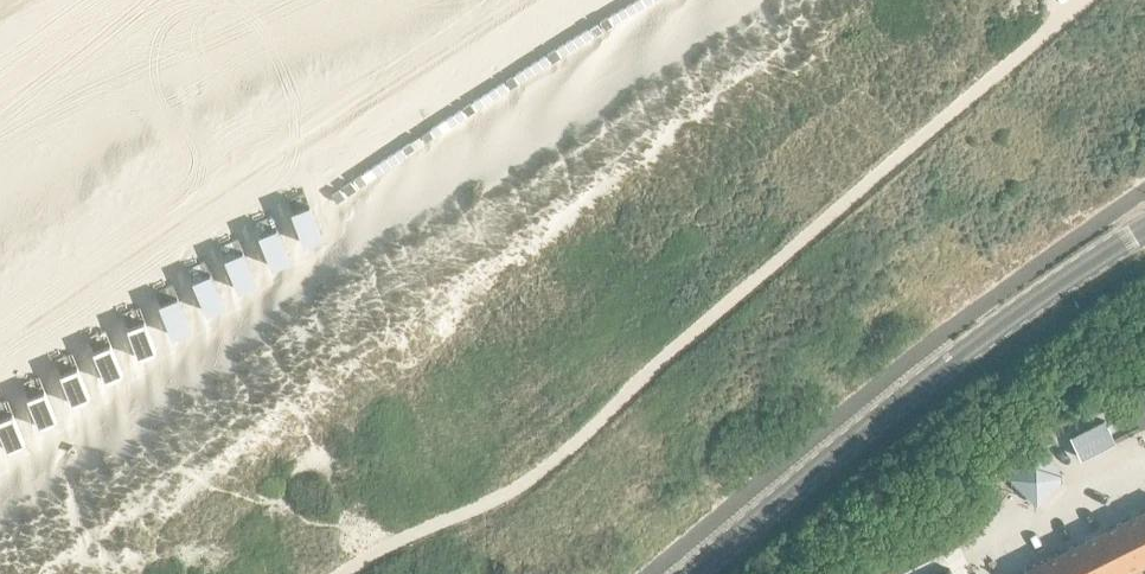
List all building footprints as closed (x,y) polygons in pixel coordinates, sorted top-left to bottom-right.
[(314,210),(296,217),(311,253),(329,246),(314,210)] [(282,232),(263,239),(278,276),(296,268),(282,232)] [(250,254),(231,262),(246,298),(264,291),(250,254)] [(215,276),(196,283),(211,319),(229,312),(215,276)] [(183,299),(164,307),(179,343),(197,335),(183,299)] [(149,321),(131,328),(145,365),(164,357),(149,321)] [(117,346),(99,353),(113,389),(131,382),(117,346)] [(82,368),(64,375),(78,411),(97,404),(82,368)] [(1144,423),(1144,373),(1122,384),(1141,425),(1144,423)] [(50,394),(32,402),(46,438),(65,430),(50,394)] [(19,416),(1,424),(16,460),(34,452),(19,416)] [(1104,419),(1071,436),(1081,456),(1114,440),(1104,419)] [(1143,508),(1123,518),(1144,564),(1144,513),(1143,508)] [(1123,518),(1102,528),(1125,573),(1144,564),(1123,518)] [(1100,573),(1125,573),(1102,528),(1061,548),(1074,573),(1095,564),(1100,573)] [(1023,567),(1026,573),(1074,573),(1061,548),(1035,560),(1023,567)] [(1095,564),(1074,573),(1100,573),(1095,564)]
